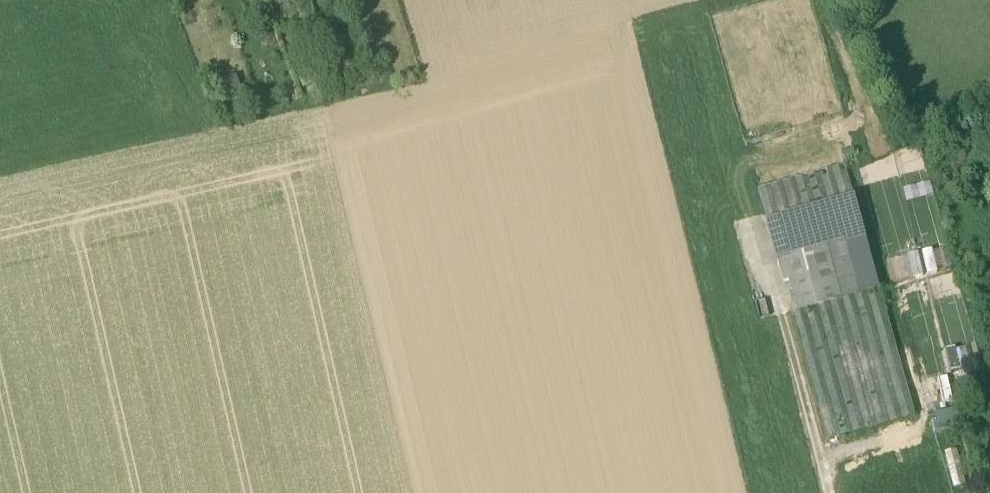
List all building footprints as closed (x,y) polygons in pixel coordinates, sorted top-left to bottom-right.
[(917,417),(857,197),(768,221),(828,441),(917,417)]
